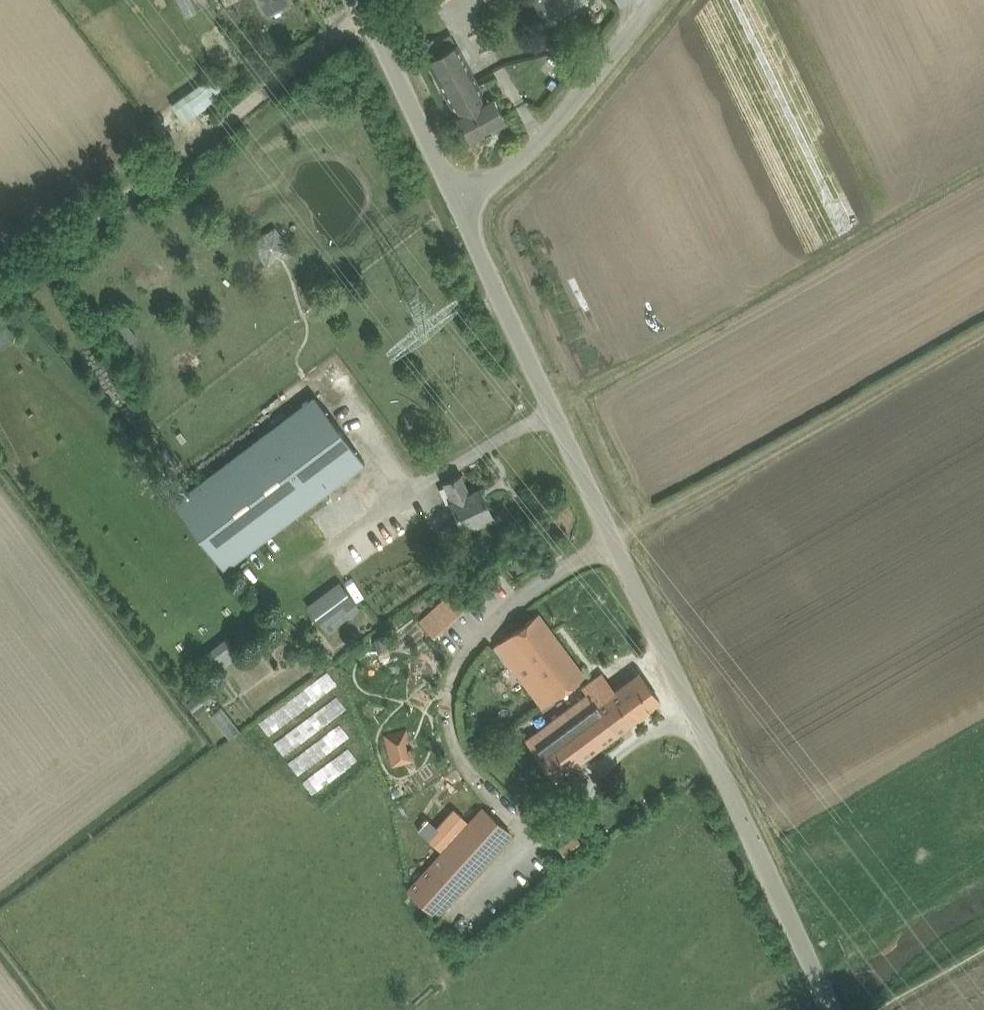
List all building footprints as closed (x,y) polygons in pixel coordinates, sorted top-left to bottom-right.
[(266,14),(289,2),(288,0),(259,0),(266,14)] [(545,20),(576,0),(534,0),(545,20)] [(470,140),(507,121),(486,79),(479,83),(457,43),(427,59),(455,111),(470,140)] [(251,238),(266,263),(291,248),(276,223),(251,238)] [(329,496),(331,498),(338,492),(337,491),(336,490),(362,471),(375,462),(325,393),(181,497),(217,547),(231,566),(233,564),(300,516),(329,495),(329,496)] [(480,519),(492,513),(480,488),(470,493),(461,474),(442,483),(451,502),(449,502),(462,529),(481,520),(480,519)] [(308,605),(324,626),(356,603),(340,581),(308,605)] [(458,584),(419,620),(435,637),(474,601),(458,584)] [(585,674),(540,613),(507,637),(553,698),(585,674)] [(618,730),(660,699),(640,672),(615,690),(607,679),(588,693),(527,739),(555,777),(617,731),(617,732),(619,731),(618,730)] [(198,693),(187,702),(197,715),(208,706),(198,693)] [(397,730),(383,733),(392,766),(416,760),(412,748),(408,749),(406,741),(410,740),(407,727),(397,730)] [(511,832),(482,806),(408,889),(436,915),(511,832)] [(454,808),(437,826),(428,818),(418,829),(427,837),(440,849),(467,819),(454,808)] [(564,855),(583,844),(576,833),(558,844),(564,855)]
